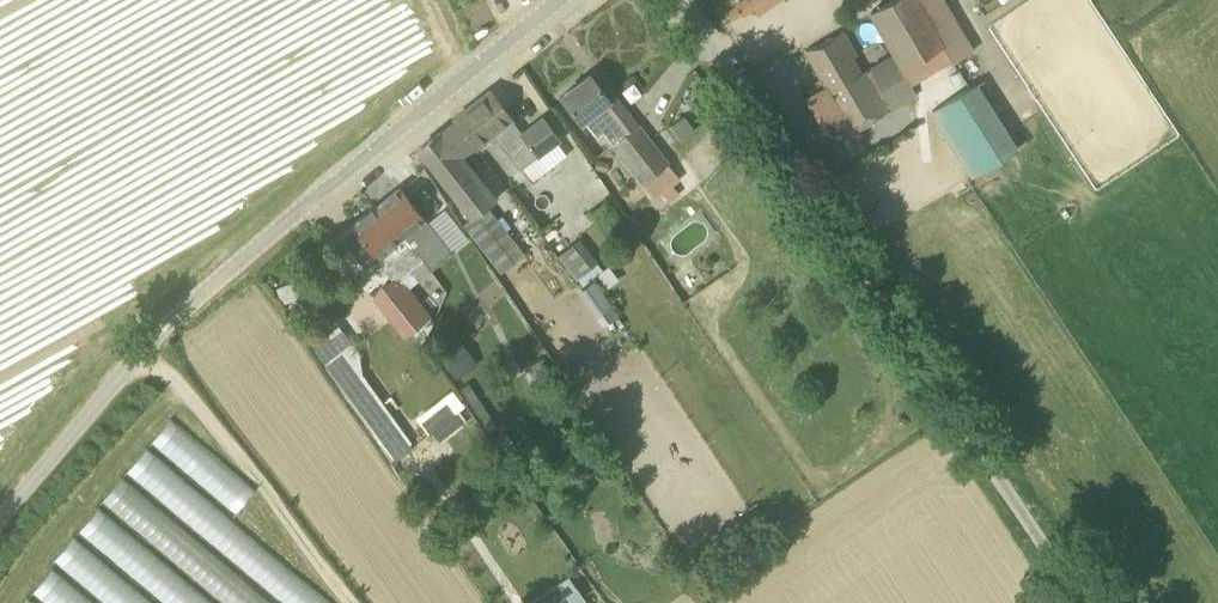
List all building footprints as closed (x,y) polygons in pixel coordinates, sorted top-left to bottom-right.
[(749,0),(740,0),(734,4),(735,6),(726,12),(733,22),(742,16),(743,17),(755,9),(749,0)] [(806,50),(855,129),(960,72),(953,61),(918,0),(890,0),(871,11),(902,67),(901,68),(910,85),(883,100),(865,71),(856,77),(846,61),(857,55),(841,28),(806,50)] [(953,61),(977,48),(950,0),(918,0),(953,61)] [(603,132),(612,143),(654,197),(662,190),(670,200),(679,194),(671,183),(679,177),(614,94),(609,98),(590,74),(561,96),(581,122),(584,120),(597,136),(603,132)] [(1017,149),(1008,133),(976,83),(930,111),(973,177),(1017,149)] [(454,121),(474,146),(488,134),(518,171),(560,139),(544,117),(522,134),(490,92),(454,121)] [(419,148),(472,217),(476,214),(497,198),(463,154),(474,146),(454,121),(419,148)] [(608,161),(597,160),(596,169),(607,170),(608,161)] [(403,234),(431,270),(453,252),(400,186),(376,206),(400,236),(403,234)] [(400,236),(376,206),(351,225),(382,264),(381,265),(394,280),(374,296),(405,334),(430,314),(409,287),(431,270),(403,234),(400,236)] [(501,271),(513,262),(476,214),(472,217),(464,223),(501,271)] [(579,237),(557,255),(576,279),(578,278),(583,285),(605,269),(579,237)] [(595,280),(578,292),(603,327),(620,316),(595,280)] [(292,281),(275,288),(283,305),(299,297),(292,281)] [(310,345),(323,364),(354,343),(341,324),(310,345)] [(478,364),(460,338),(438,354),(456,379),(478,364)] [(429,433),(431,431),(458,410),(465,405),(453,389),(416,417),(429,433)] [(168,414),(147,439),(233,510),(253,486),(168,414)] [(121,470),(285,602),(335,602),(142,446),(121,470)] [(113,480),(94,504),(221,602),(272,602),(113,480)] [(91,509),(71,534),(157,602),(209,602),(91,509)] [(48,561),(99,602),(151,602),(69,536),(48,561)] [(44,571),(25,596),(24,595),(17,602),(85,602),(44,571)] [(530,602),(581,602),(563,579),(530,602)]
